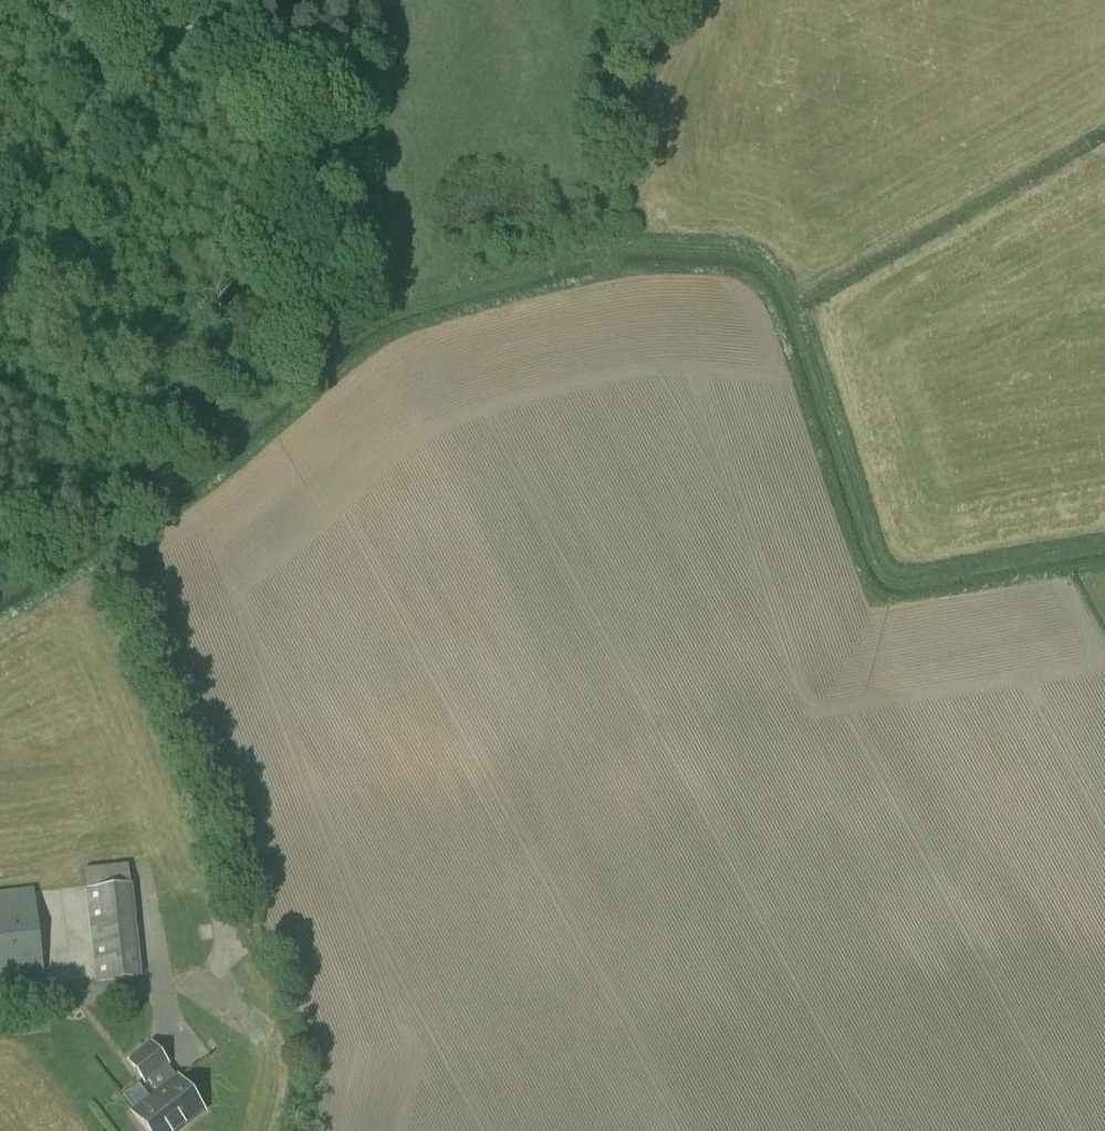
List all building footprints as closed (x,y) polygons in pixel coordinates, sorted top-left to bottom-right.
[(96,983),(139,978),(131,884),(128,864),(84,869),(96,983)] [(45,982),(34,889),(0,893),(0,987),(45,982)] [(146,1081),(169,1063),(154,1044),(131,1062),(146,1081)] [(205,1110),(180,1077),(134,1112),(149,1130),(178,1130),(205,1110)]
